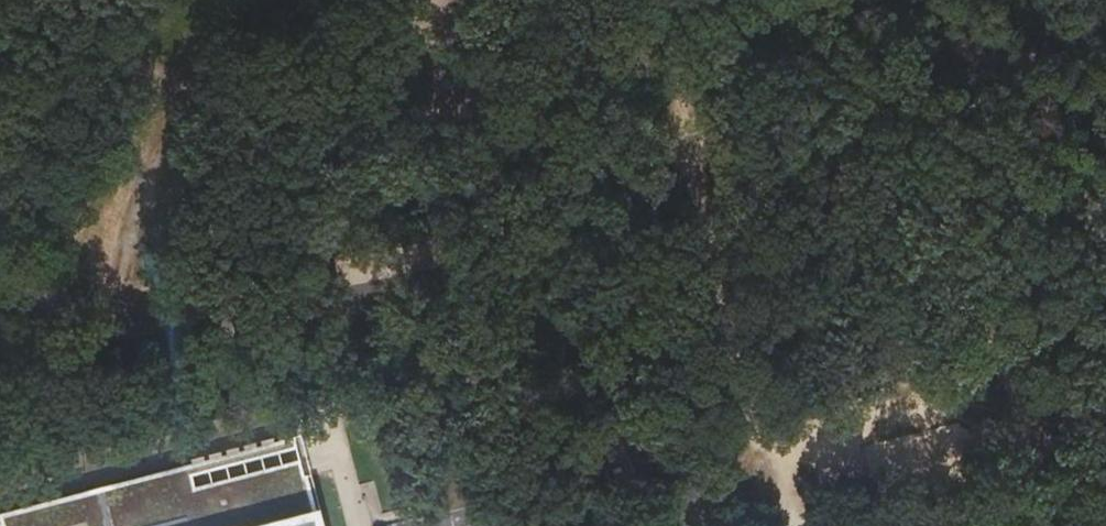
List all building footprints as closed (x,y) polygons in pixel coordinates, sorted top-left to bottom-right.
[(0,512),(0,525),(323,525),(310,477),(298,434),(0,512)]
